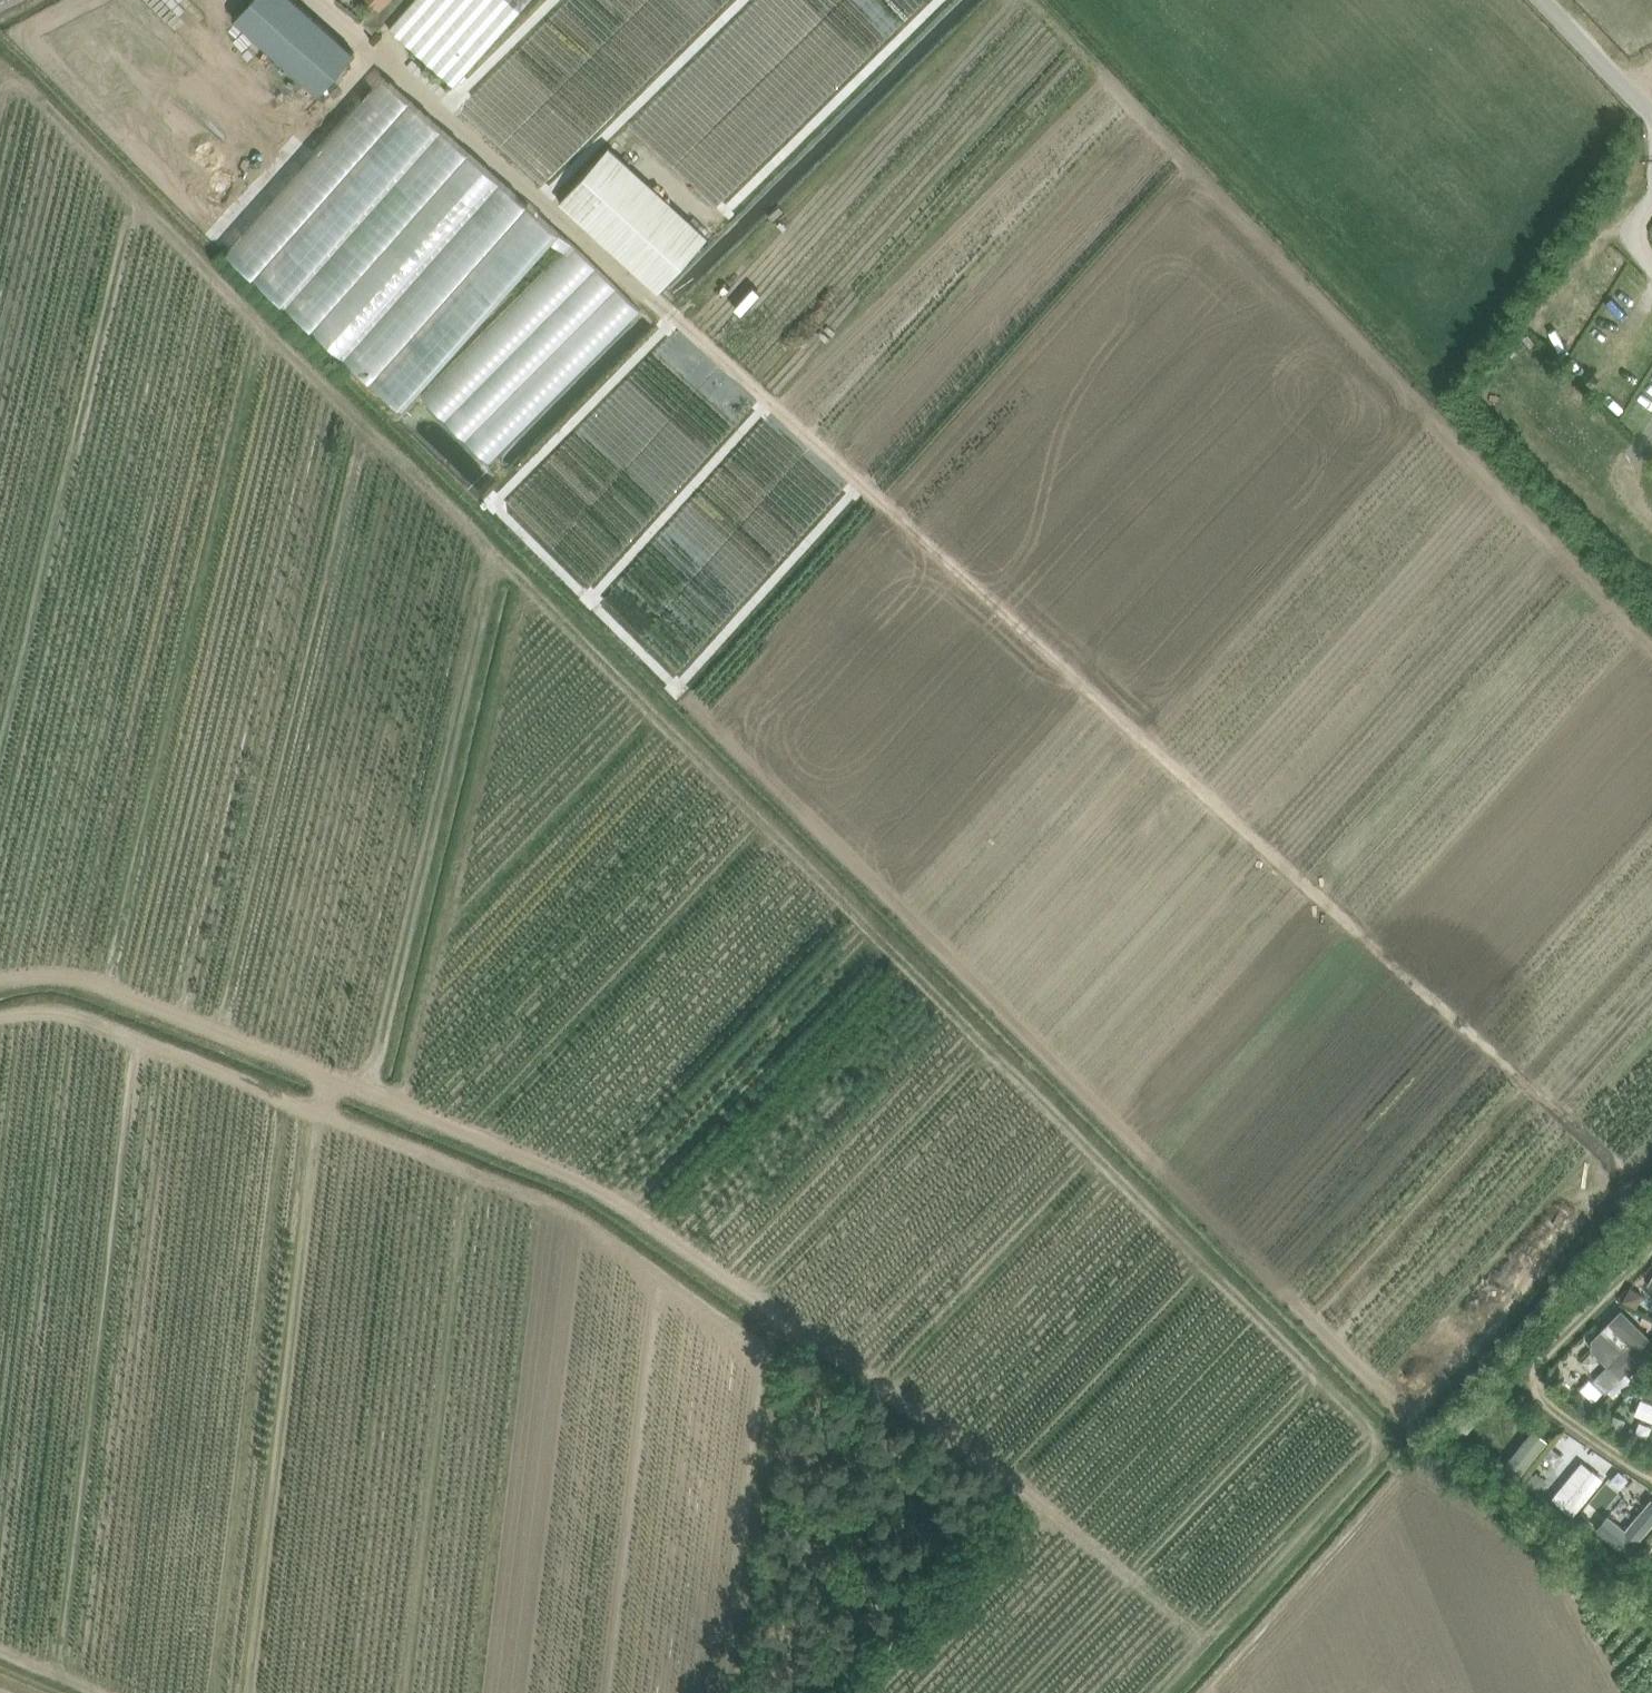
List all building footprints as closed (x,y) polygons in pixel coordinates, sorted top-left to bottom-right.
[(251,32),(318,91),(353,51),(296,0),(250,0),(235,17),(251,32)] [(374,4),(360,20),(375,33),(401,4),(397,0),(370,0),(374,4)] [(389,24),(454,82),(527,0),(411,0),(389,24)] [(641,309),(384,76),(230,251),(405,406),(550,241),(564,254),(423,394),(490,460),(641,309)] [(608,145),(558,201),(657,290),(708,235),(608,145)] [(1640,1289),(1632,1302),(1644,1309),(1651,1296),(1640,1289)] [(1651,1421),(1651,1402),(1649,1401),(1643,1418),(1651,1421)] [(1513,1473),(1529,1483),(1556,1440),(1540,1430),(1513,1473)] [(1582,1520),(1613,1481),(1590,1463),(1560,1502),(1582,1520)] [(1618,1517),(1604,1536),(1639,1561),(1651,1543),(1651,1508),(1637,1530),(1618,1517)]
